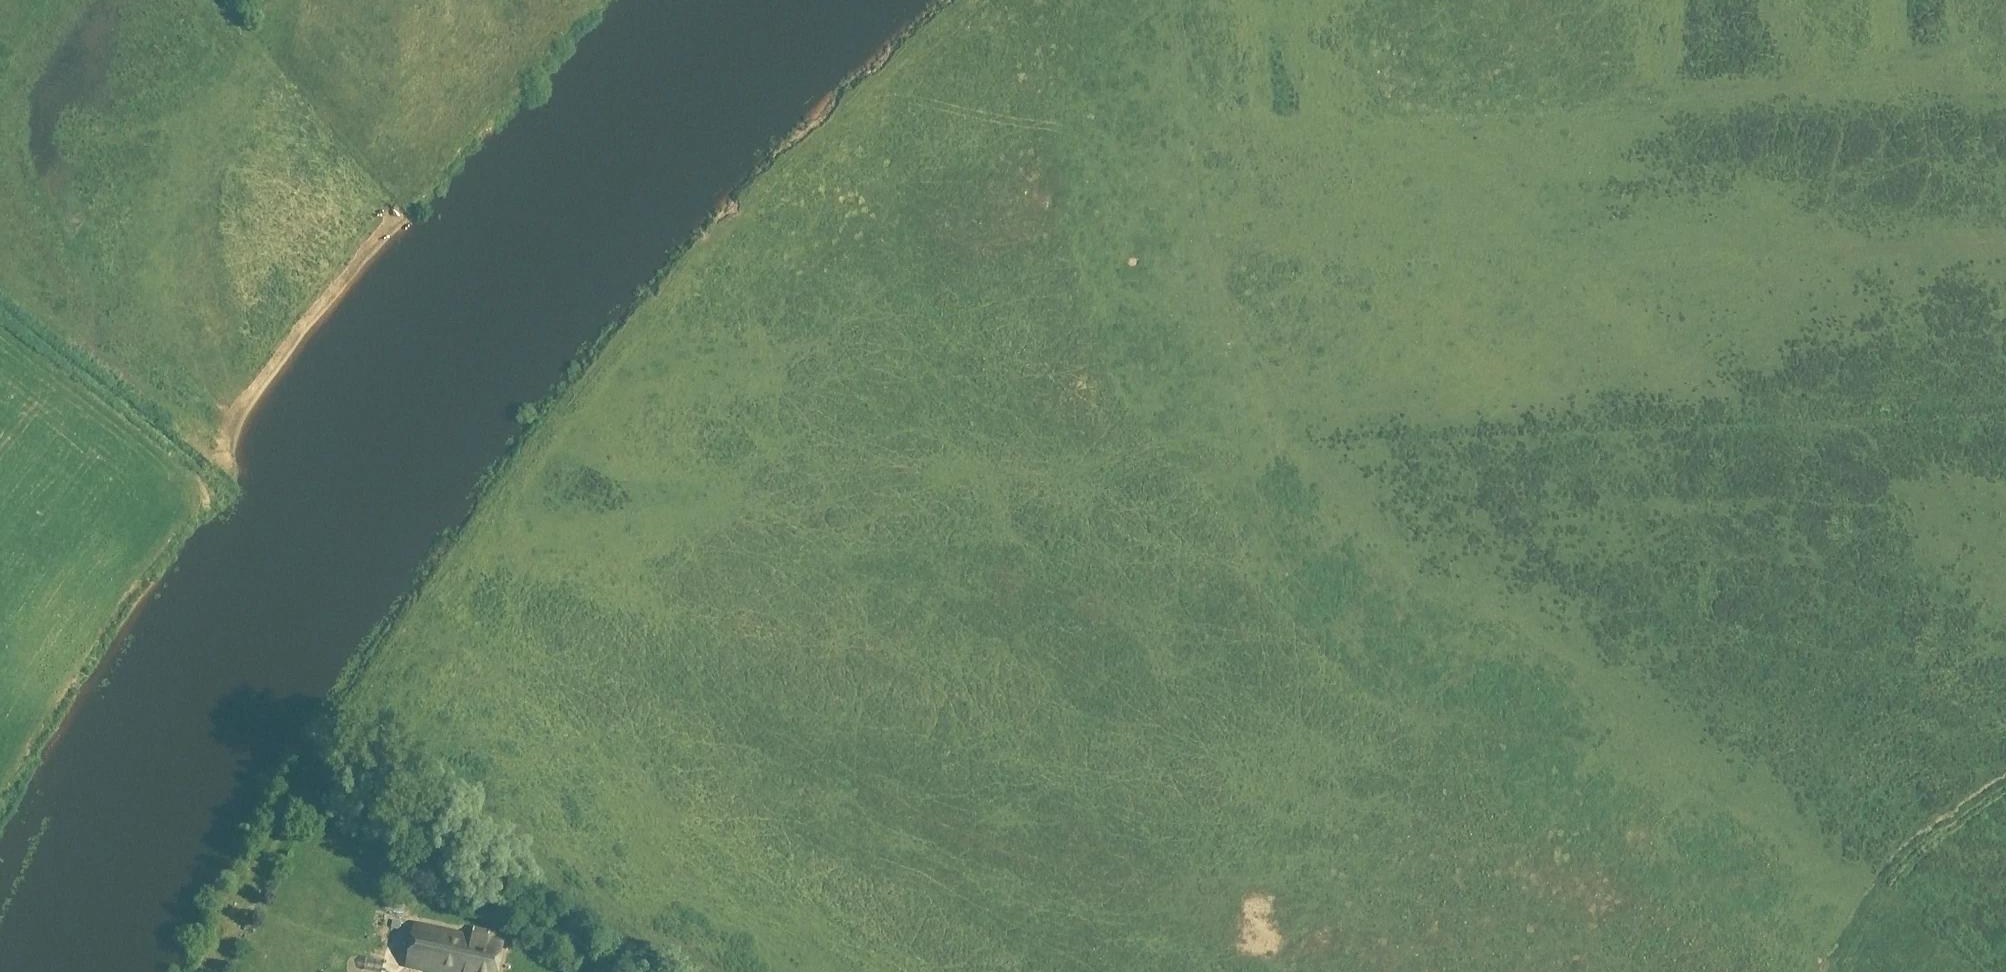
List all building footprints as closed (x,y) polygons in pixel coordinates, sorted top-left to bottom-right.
[(471,936),(417,925),(407,968),(428,971),(497,971),(503,943),(489,940),(491,931),(473,927),(471,936)]
